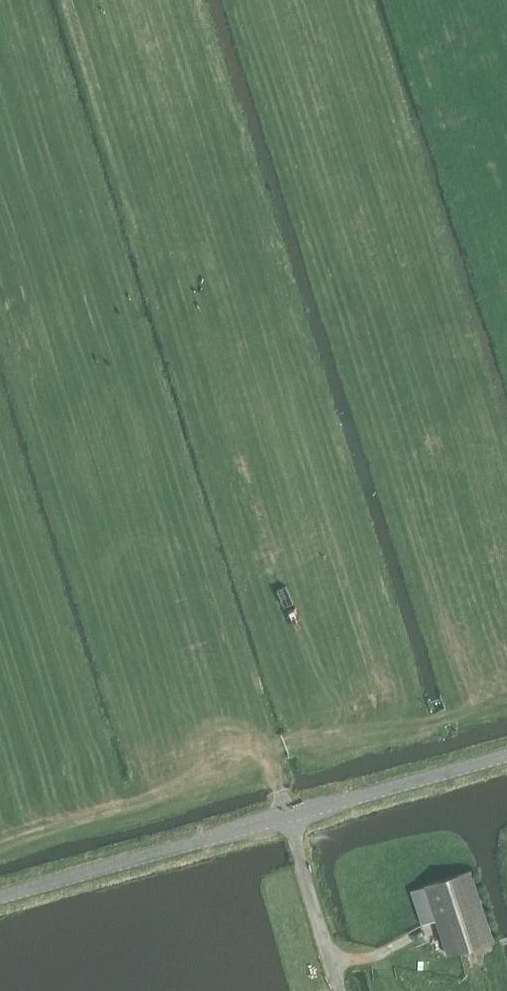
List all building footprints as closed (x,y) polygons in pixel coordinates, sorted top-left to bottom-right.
[(423,923),(437,918),(448,954),(495,939),(471,868),(425,883),(425,884),(412,888),(423,923)]
